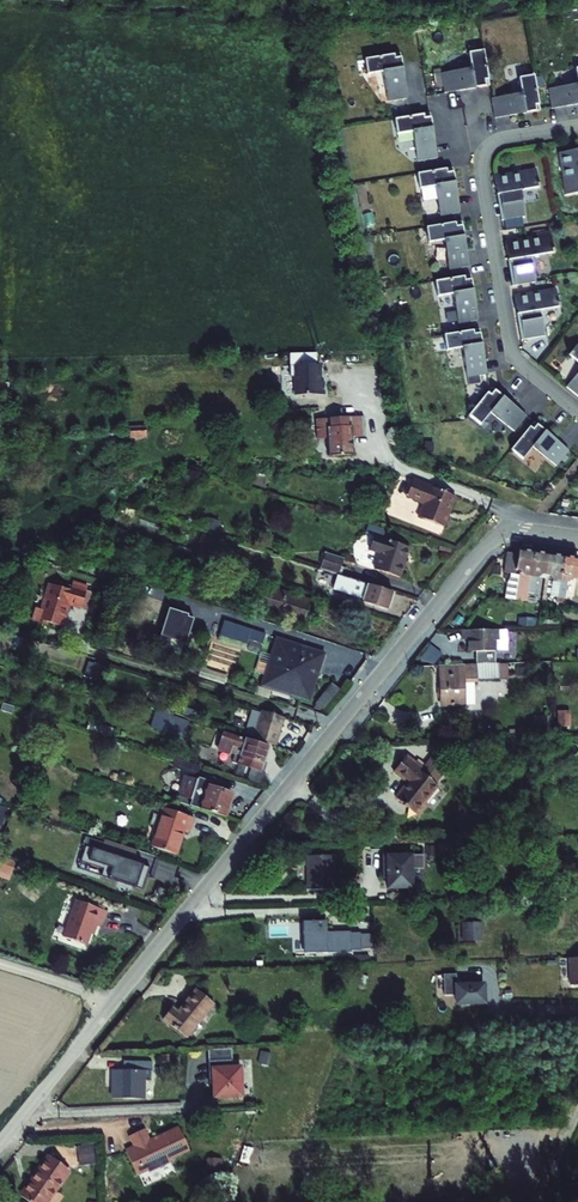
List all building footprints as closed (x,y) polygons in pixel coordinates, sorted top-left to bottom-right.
[(490,86),(484,50),(469,53),(472,69),(442,74),(445,93),(490,86)] [(383,72),(388,101),(407,98),(400,53),(365,59),(367,74),(383,72)] [(444,86),(442,74),(435,75),(437,87),(444,86)] [(540,110),(535,75),(519,78),(522,94),(492,99),(495,118),(540,110)] [(549,89),(552,108),(577,104),(577,84),(549,89)] [(413,131),(418,161),(438,158),(430,113),(395,119),(397,134),(413,131)] [(571,154),(571,151),(559,153),(566,195),(577,193),(577,152),(571,154)] [(436,186),(441,216),(460,213),(453,168),(418,174),(420,189),(436,186)] [(499,187),(504,220),(525,216),(521,191),(539,188),(536,169),(494,176),(496,188),(499,187)] [(504,220),(499,187),(496,188),(502,220),(504,220)] [(445,240),(450,270),(469,266),(462,222),(426,227),(429,242),(445,240)] [(515,286),(536,282),(532,257),(554,253),(551,234),(505,242),(507,254),(510,253),(515,286)] [(515,286),(510,253),(507,254),(513,286),(515,286)] [(454,294),(459,323),(478,320),(471,275),(435,281),(438,296),(454,294)] [(519,307),(524,339),(545,336),(541,310),(559,307),(556,288),(514,295),(516,307),(519,307)] [(524,339),(519,307),(516,307),(521,340),(524,339)] [(446,334),(454,333),(453,325),(445,327),(446,334)] [(463,348),(468,377),(487,374),(480,329),(444,335),(447,350),(463,348)] [(568,355),(577,363),(577,343),(568,355)] [(289,354),(290,366),(317,365),(317,353),(289,354)] [(320,382),(319,365),(317,365),(290,366),(290,377),(294,377),(295,396),(324,395),(324,382),(320,382)] [(577,397),(577,372),(566,387),(577,397)] [(491,412),(514,431),(526,416),(491,388),(469,415),(481,425),(491,412)] [(364,426),(364,416),(316,419),(317,439),(328,438),(329,456),(340,456),(341,456),(353,455),(351,437),(362,436),(361,426),(364,426)] [(533,447),(556,466),(569,451),(534,422),(511,450),(523,459),(533,447)] [(450,511),(455,497),(413,480),(406,496),(424,503),(418,517),(443,527),(448,517),(446,516),(449,511),(450,511)] [(216,532),(219,521),(207,517),(203,528),(216,532)] [(370,522),(367,532),(383,537),(386,528),(370,522)] [(203,557),(210,537),(201,534),(195,554),(203,557)] [(373,536),(369,550),(379,553),(374,569),(400,578),(410,548),(373,536)] [(518,554),(507,552),(504,573),(511,574),(510,578),(508,583),(505,598),(526,601),(527,593),(533,552),(518,550),(518,554)] [(546,574),(549,555),(533,552),(527,593),(534,594),(537,577),(542,574),(546,574)] [(338,575),(344,559),(326,553),(320,569),(338,575)] [(547,596),(557,597),(563,557),(549,555),(546,574),(543,595),(547,596)] [(563,557),(557,597),(564,598),(567,581),(571,578),(576,579),(577,566),(577,559),(563,557)] [(501,566),(493,565),(492,574),(500,575),(501,566)] [(388,610),(393,593),(338,575),(333,589),(363,599),(363,602),(388,610)] [(302,623),(309,601),(241,579),(240,582),(232,579),(228,590),(237,593),(236,596),(261,604),(260,609),(302,623)] [(78,607),(82,593),(49,584),(42,610),(37,608),(33,623),(46,626),(47,623),(60,627),(66,604),(78,607)] [(78,607),(99,613),(103,595),(83,590),(82,593),(78,607)] [(219,613),(199,606),(200,603),(184,597),(175,623),(200,632),(204,622),(214,626),(219,613)] [(537,627),(537,619),(518,619),(518,627),(537,627)] [(163,644),(169,628),(162,625),(159,633),(160,634),(159,636),(151,633),(149,639),(163,644)] [(499,629),(462,630),(462,640),(468,640),(468,652),(476,652),(478,652),(478,661),(496,661),(495,650),(506,650),(506,630),(499,630),(499,629)] [(309,702),(325,653),(276,638),(261,687),(309,702)] [(433,665),(442,654),(431,645),(419,660),(433,665)] [(476,664),(496,663),(496,661),(478,661),(478,652),(476,652),(476,664)] [(476,664),(440,666),(442,706),(475,705),(474,681),(500,680),(499,664),(496,663),(476,664)] [(500,680),(508,680),(508,664),(499,664),(500,680)] [(516,676),(527,676),(527,668),(516,668),(516,676)] [(327,713),(343,693),(331,683),(315,703),(316,704),(327,713)] [(325,716),(327,713),(316,704),(312,711),(325,716)] [(194,709),(187,707),(184,716),(191,719),(194,709)] [(186,734),(190,721),(155,710),(150,726),(180,735),(180,732),(186,734)] [(276,746),(284,718),(262,711),(253,739),(276,746)] [(558,727),(570,726),(569,713),(558,714),(558,727)] [(547,732),(546,716),(532,717),(532,733),(547,732)] [(268,747),(222,732),(217,749),(234,755),(232,762),(239,764),(245,766),(251,768),(263,772),(266,764),(263,763),(268,747)] [(422,768),(407,755),(394,771),(407,782),(395,797),(417,815),(425,805),(423,803),(438,786),(420,771),(422,768)] [(174,767),(197,774),(199,766),(177,759),(174,767)] [(242,778),(245,766),(239,764),(235,776),(242,778)] [(247,780),(260,784),(263,772),(251,768),(247,780)] [(179,796),(177,803),(225,818),(232,795),(213,788),(214,783),(199,778),(198,780),(184,776),(178,795),(179,796)] [(9,810),(0,806),(0,834),(9,810)] [(152,847),(176,855),(184,831),(188,832),(193,818),(164,808),(152,847)] [(142,890),(150,867),(133,862),(101,851),(103,842),(85,836),(82,846),(85,847),(80,862),(103,869),(100,876),(142,890)] [(103,842),(101,851),(133,862),(137,850),(104,840),(103,842)] [(436,846),(426,846),(427,855),(436,855),(436,846)] [(411,869),(423,869),(423,855),(383,856),(383,871),(387,871),(387,889),(412,888),(411,869)] [(334,890),(333,856),(307,856),(308,890),(334,890)] [(15,862),(0,857),(0,871),(11,875),(15,862)] [(78,901),(104,910),(105,908),(79,898),(78,901)] [(100,927),(106,911),(104,910),(78,901),(76,901),(64,937),(86,945),(93,925),(100,927)] [(489,915),(501,914),(500,905),(489,906),(489,915)] [(464,925),(480,925),(479,916),(463,916),(464,925)] [(306,952),(352,951),(352,929),(332,929),(331,918),(306,919),(306,952)] [(305,921),(294,921),(295,951),(305,951),(305,921)] [(464,925),(464,940),(480,940),(480,925),(464,925)] [(569,958),(570,985),(577,985),(577,958),(569,958)] [(483,984),(456,986),(456,974),(443,975),(444,996),(456,996),(456,1004),(484,1002),(483,984)] [(463,985),(477,984),(477,975),(462,976),(463,985)] [(358,983),(363,986),(367,978),(362,976),(358,983)] [(527,988),(520,993),(526,1000),(533,995),(527,988)] [(214,1003),(196,989),(177,1012),(171,1007),(162,1019),(186,1038),(214,1003)] [(208,1062),(232,1061),(231,1048),(207,1049),(208,1062)] [(260,1064),(268,1066),(270,1058),(262,1056),(260,1064)] [(123,1070),(112,1070),(112,1099),(143,1099),(144,1081),(151,1081),(152,1062),(123,1061),(123,1070)] [(232,1061),(208,1062),(209,1077),(213,1077),(213,1084),(214,1097),(241,1096),(240,1068),(233,1068),(232,1061)] [(149,1141),(143,1129),(129,1136),(135,1147),(126,1152),(136,1174),(147,1169),(147,1168),(158,1163),(159,1166),(171,1161),(170,1159),(189,1150),(178,1127),(149,1141)] [(79,1146),(80,1166),(96,1164),(94,1144),(79,1146)] [(249,1164),(253,1148),(244,1147),(240,1162),(249,1164)] [(49,1156),(21,1196),(29,1201),(47,1201),(69,1170),(49,1156)] [(218,1159),(208,1158),(207,1172),(218,1173),(218,1159)] [(158,1163),(147,1168),(147,1169),(148,1171),(159,1166),(158,1163)]
